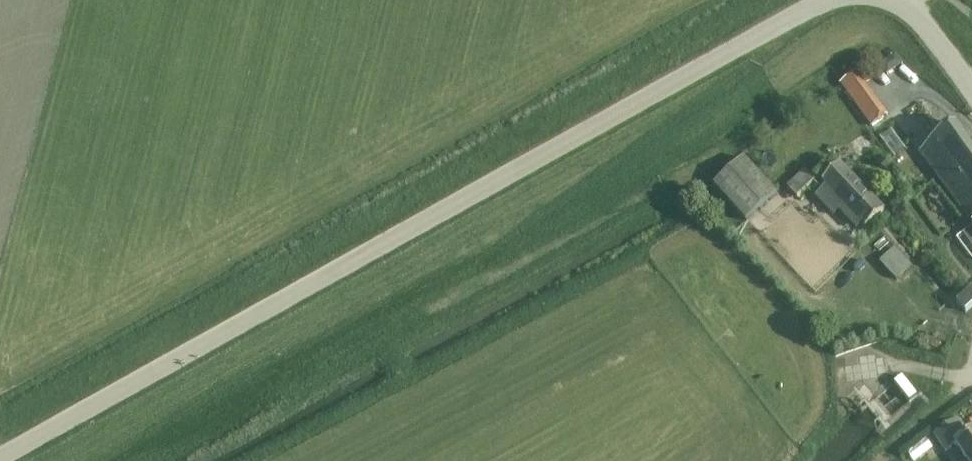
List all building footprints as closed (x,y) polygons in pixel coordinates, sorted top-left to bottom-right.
[(871,128),(888,115),(861,77),(857,71),(839,85),(868,126),(870,125),(871,128)] [(957,123),(918,152),(938,179),(971,225),(971,224),(971,144),(957,123)] [(746,223),(776,195),(744,159),(713,187),(746,223)] [(824,187),(814,198),(832,218),(838,212),(840,213),(856,231),(861,225),(866,228),(883,211),(864,190),(841,166),(822,184),(824,187)] [(798,197),(815,181),(804,170),(787,186),(798,197)] [(897,280),(912,266),(895,248),(880,262),(897,280)] [(971,289),(957,302),(965,311),(971,305),(971,289)] [(911,400),(916,395),(902,377),(894,383),(909,401),(911,400)] [(957,422),(934,437),(945,453),(955,447),(965,460),(971,460),(971,434),(966,437),(957,422)]
